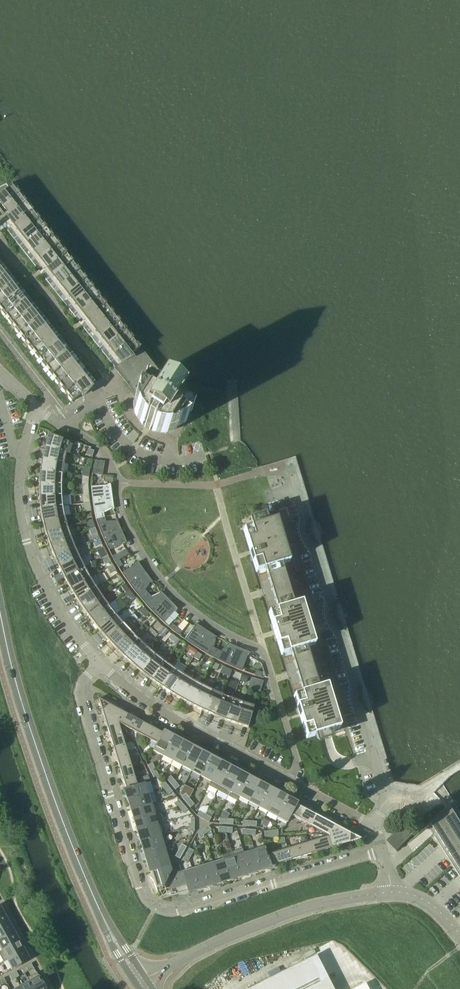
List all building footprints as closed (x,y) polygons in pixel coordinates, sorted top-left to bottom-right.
[(66,453),(70,442),(48,435),(44,447),(66,453)] [(64,464),(66,453),(44,447),(41,459),(64,464)] [(92,457),(94,451),(88,449),(86,455),(92,457)] [(63,474),(64,464),(41,459),(39,472),(63,474)] [(103,469),(104,462),(94,460),(93,468),(92,474),(102,476),(103,469)] [(62,485),(63,474),(39,472),(39,484),(62,485)] [(62,496),(62,485),(39,484),(39,497),(62,496)] [(113,509),(109,484),(107,485),(107,486),(91,487),(91,493),(93,504),(94,514),(96,520),(105,518),(103,513),(112,508),(112,509),(113,509)] [(63,506),(62,496),(39,497),(40,509),(63,506)] [(65,517),(63,506),(40,509),(42,521),(65,517)] [(67,527),(65,517),(42,521),(45,534),(67,527)] [(125,544),(116,521),(115,521),(106,522),(105,518),(96,520),(98,526),(104,541),(108,551),(123,543),(124,544),(125,544)] [(339,728),(310,630),(276,520),(243,530),(275,635),(277,642),(281,655),(294,696),(297,707),(299,714),(300,717),(306,738),(317,735),(319,741),(325,739),(331,737),(330,731),(339,728)] [(71,537),(67,527),(45,534),(49,546),(71,537)] [(75,548),(71,537),(49,546),(54,557),(75,548)] [(80,558),(75,548),(54,557),(59,568),(80,558)] [(110,561),(108,556),(102,559),(105,564),(110,561)] [(64,579),(85,568),(80,558),(59,568),(64,579)] [(151,583),(136,562),(135,564),(135,565),(121,573),(128,583),(134,592),(141,600),(148,594),(145,590),(150,582),(151,583)] [(116,570),(113,565),(107,568),(110,573),(116,570)] [(70,589),(90,578),(85,568),(64,579),(70,589)] [(76,600),(96,587),(90,578),(70,589),(76,600)] [(125,584),(121,587),(125,593),(129,590),(125,584)] [(83,610),(102,597),(96,587),(76,600),(83,610)] [(133,595),(129,590),(125,593),(124,594),(128,598),(133,595)] [(177,611),(160,593),(159,593),(160,594),(151,598),(148,594),(141,600),(148,608),(156,616),(164,623),(175,611),(175,612),(177,611)] [(90,620),(108,606),(102,597),(83,610),(90,620)] [(98,629),(115,615),(108,606),(90,620),(98,629)] [(149,613),(144,608),(139,613),(144,618),(149,613)] [(106,639),(123,623),(115,615),(98,629),(106,639)] [(123,623),(106,639),(114,647),(130,631),(134,628),(126,620),(123,623)] [(212,647),(214,638),(215,638),(194,624),(193,626),(194,627),(184,640),(193,646),(202,652),(212,657),(216,650),(212,647)] [(122,656),(138,639),(130,631),(114,647),(122,656)] [(168,639),(175,645),(179,640),(171,634),(168,639)] [(131,664),(146,647),(138,639),(122,656),(131,664)] [(241,671),(247,656),(248,656),(249,654),(227,644),(226,644),(227,645),(220,652),(216,650),(212,657),(221,662),(231,667),(241,671)] [(140,672),(155,654),(146,647),(131,664),(140,672)] [(198,661),(201,656),(196,652),(193,657),(198,661)] [(150,680),(164,661),(155,654),(140,672),(150,680)] [(160,687),(173,668),(164,661),(150,680),(160,687)] [(214,662),(211,668),(216,671),(219,665),(214,662)] [(170,693),(182,674),(173,668),(160,687),(170,693)] [(180,700),(192,680),(182,674),(170,693),(180,700)] [(191,705),(202,685),(192,680),(180,700),(191,705)] [(202,711),(212,690),(202,685),(191,705),(202,711)] [(213,716),(222,695),(212,690),(202,711),(213,716)] [(224,720),(232,699),(222,695),(213,716),(224,720)] [(119,723),(124,713),(98,699),(107,727),(119,723)] [(236,724),(243,702),(232,699),(224,720),(236,724)] [(248,728),(254,706),(243,702),(236,724),(248,728)] [(138,734),(143,723),(139,720),(135,716),(129,715),(124,713),(119,723),(119,724),(138,734)] [(125,744),(118,724),(119,724),(119,723),(107,727),(108,732),(108,738),(111,743),(113,748),(125,744)] [(157,744),(162,733),(158,731),(154,726),(148,725),(143,723),(138,734),(157,744)] [(163,756),(173,736),(167,736),(162,733),(157,744),(153,751),(163,756)] [(172,761),(182,743),(177,741),(173,736),(163,756),(172,761)] [(182,766),(192,747),(186,746),(182,743),(172,761),(182,766)] [(131,765),(125,744),(113,748),(115,753),(114,759),(118,763),(119,768),(131,765)] [(191,771),(201,754),(196,751),(192,747),(182,766),(191,771)] [(201,776),(211,757),(205,756),(201,754),(191,771),(201,776)] [(210,781),(220,764),(215,761),(211,757),(201,776),(210,781)] [(218,791),(230,767),(224,766),(220,764),(210,781),(208,786),(218,791)] [(137,785),(131,765),(119,768),(121,774),(121,779),(124,784),(125,789),(124,789),(123,789),(123,790),(145,783),(137,785)] [(227,796),(239,774),(235,772),(230,767),(218,791),(227,796)] [(237,801),(239,797),(250,777),(243,776),(239,774),(227,796),(237,801)] [(175,781),(170,776),(166,779),(171,785),(175,781)] [(249,802),(258,784),(254,782),(250,777),(239,797),(249,802)] [(168,787),(164,781),(160,785),(164,790),(168,787)] [(179,787),(175,781),(171,785),(175,790),(179,787)] [(148,794),(145,783),(123,790),(127,795),(129,799),(127,800),(127,799),(126,800),(127,800),(148,794)] [(258,807),(269,788),(262,787),(258,784),(249,802),(258,807)] [(173,792),(168,787),(164,790),(169,795),(173,792)] [(268,812),(277,795),(273,792),(269,788),(258,807),(268,812)] [(151,804),(148,794),(127,800),(130,805),(132,809),(130,810),(130,809),(129,810),(130,811),(151,804)] [(190,799),(185,794),(181,797),(186,803),(190,799)] [(277,817),(288,798),(281,797),(277,795),(268,812),(277,817)] [(287,822),(296,805),(292,802),(288,798),(277,817),(287,822)] [(183,805),(179,799),(175,803),(179,808),(183,805)] [(194,805),(190,799),(186,803),(190,808),(194,805)] [(151,804),(130,811),(134,816),(135,820),(133,820),(132,820),(133,821),(154,814),(160,813),(157,802),(151,804)] [(453,802),(450,805),(447,808),(430,822),(430,823),(427,825),(430,830),(433,834),(431,836),(432,838),(433,838),(435,837),(459,877),(459,813),(453,802)] [(188,810),(183,805),(179,808),(183,813),(188,810)] [(310,825),(316,815),(311,812),(307,808),(301,807),(296,805),(287,822),(287,823),(291,815),(310,825)] [(163,823),(160,813),(154,814),(133,821),(137,826),(138,830),(136,830),(136,831),(163,823)] [(329,836),(335,825),(330,823),(326,818),(320,817),(316,815),(310,825),(328,835),(328,836),(329,836)] [(166,833),(163,823),(136,831),(140,836),(141,840),(139,841),(139,840),(139,841),(139,842),(166,833)] [(360,839),(335,825),(329,836),(332,848),(360,839)] [(396,851),(412,835),(403,825),(389,839),(386,841),(396,851)] [(211,830),(208,826),(203,829),(206,834),(211,830)] [(206,834),(203,829),(197,833),(200,838),(206,834)] [(169,844),(166,833),(139,842),(143,847),(144,851),(143,851),(142,851),(142,852),(164,845),(169,844)] [(332,848),(329,836),(328,836),(308,842),(312,854),(317,852),(323,853),(327,849),(332,848)] [(312,854),(308,842),(288,849),(291,860),(296,859),(302,859),(307,855),(312,854)] [(167,856),(164,845),(142,852),(146,857),(147,861),(146,861),(145,862),(146,862),(167,856)] [(271,869),(265,847),(254,850),(260,872),(261,872),(261,871),(260,869),(265,868),(271,869)] [(291,860),(288,849),(267,855),(265,847),(271,869),(272,869),(272,868),(271,868),(271,866),(276,865),(281,865),(286,862),(291,860)] [(250,875),(244,854),(242,849),(232,852),(233,857),(240,878),(241,878),(241,877),(240,877),(240,876),(244,874),(250,875)] [(260,872),(254,850),(244,854),(250,875),(251,875),(251,874),(250,873),(254,871),(260,872)] [(232,852),(222,855),(223,860),(229,881),(230,881),(230,880),(229,879),(234,878),(240,878),(233,857),(232,852)] [(170,866),(167,856),(146,862),(149,867),(151,872),(170,866)] [(229,881),(223,860),(213,863),(219,884),(220,884),(219,882),(223,881),(229,881)] [(219,884),(213,863),(202,866),(209,887),(210,887),(209,887),(209,885),(213,884),(219,884)] [(158,896),(172,871),(170,866),(151,872),(152,876),(150,876),(154,882),(158,896)] [(209,887),(202,866),(192,869),(198,890),(199,891),(199,890),(198,888),(203,887),(209,887)] [(198,890),(192,869),(182,872),(187,892),(192,890),(198,890)] [(187,892),(182,872),(177,874),(163,899),(178,895),(185,895),(185,894),(184,894),(184,893),(187,892)] [(9,924),(4,915),(0,917),(0,929),(9,924)] [(9,924),(0,929),(0,940),(14,933),(9,924)] [(14,933),(0,940),(0,947),(2,950),(2,951),(19,942),(14,933)] [(0,951),(0,957),(3,962),(7,960),(24,950),(19,942),(2,951),(2,950),(0,951)] [(12,969),(29,960),(24,950),(7,960),(12,969)] [(249,988),(333,988),(316,955),(249,988)] [(26,978),(29,982),(33,988),(45,988),(36,973),(26,978)]
